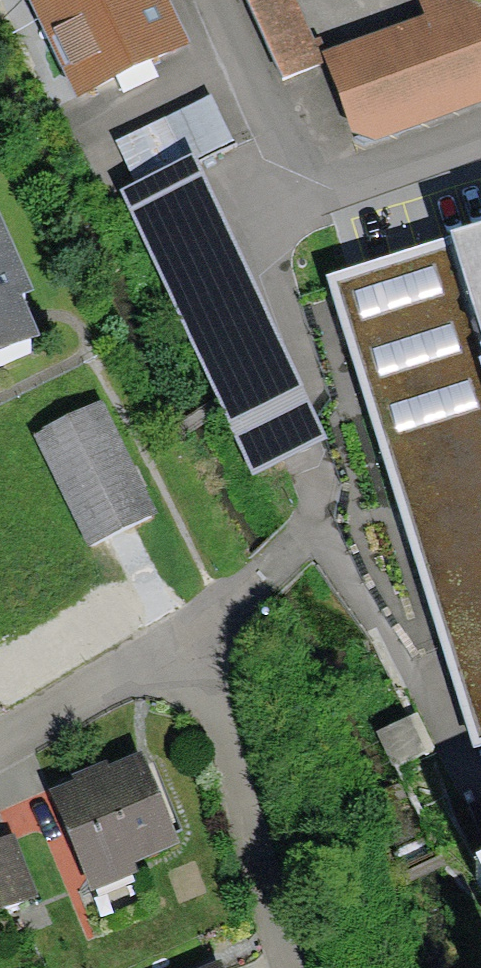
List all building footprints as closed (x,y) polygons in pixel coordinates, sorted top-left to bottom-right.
[(83,109),(188,57),(159,0),(29,0),(83,109)] [(325,65),(355,151),(480,108),(480,12),(325,65)] [(324,270),(471,750),(480,747),(480,228),(324,270)] [(0,268),(0,359),(31,346),(0,268)] [(98,419),(42,446),(93,551),(149,524),(98,419)] [(142,773),(59,808),(95,891),(177,856),(142,773)]
